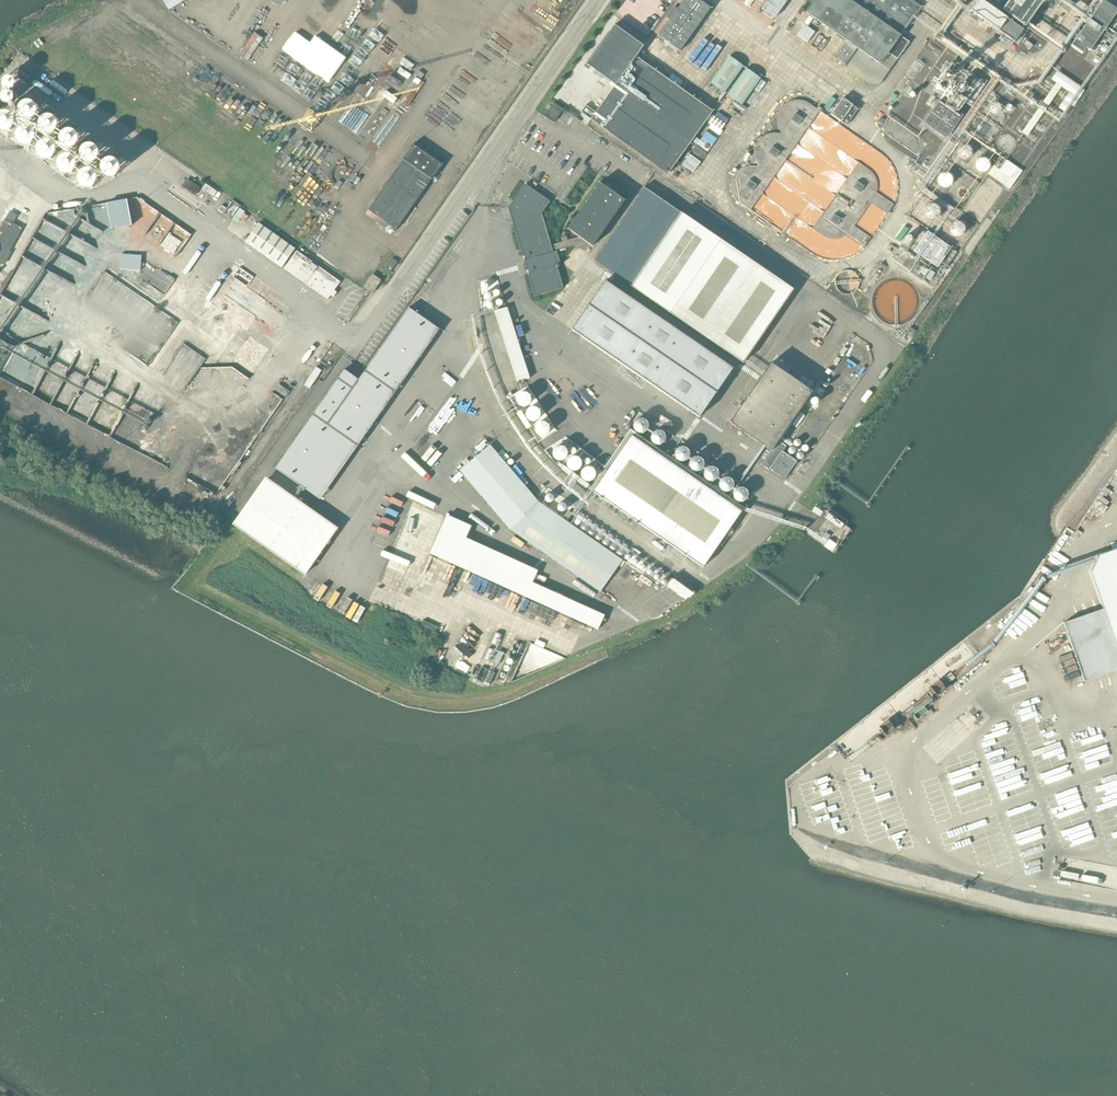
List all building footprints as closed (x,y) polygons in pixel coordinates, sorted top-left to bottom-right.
[(169,10),(186,0),(163,0),(169,10)] [(657,36),(680,51),(711,8),(699,0),(683,0),(677,9),(669,19),(657,36)] [(765,10),(775,17),(787,0),(771,0),(765,10)] [(805,12),(848,42),(837,59),(846,65),(857,49),(859,49),(880,65),(888,53),(897,59),(909,42),(900,36),(920,7),(910,0),(814,0),(805,12)] [(979,0),(977,0),(969,11),(994,29),(993,30),(1000,35),(1001,34),(1013,43),(1022,31),(979,0)] [(1001,12),(1002,11),(1025,27),(1043,0),(984,0),(1001,12)] [(1072,36),(1075,39),(1070,45),(1082,54),(1087,47),(1093,51),(1101,39),(1104,41),(1114,27),(1116,29),(1116,13),(1116,12),(1116,11),(1116,10),(1103,0),(1102,0),(1104,2),(1082,34),(1077,30),(1072,36)] [(802,38),(809,28),(804,24),(797,35),(802,38)] [(610,30),(565,94),(590,111),(593,113),(606,95),(639,48),(611,28),(610,30)] [(802,38),(807,42),(814,32),(809,28),(802,38)] [(635,56),(590,120),(667,175),(706,120),(711,114),(712,111),(635,56)] [(724,93),(744,67),(729,56),(710,83),(724,93)] [(972,104),(985,84),(951,62),(932,91),(942,97),(940,100),(932,95),(927,104),(934,108),(923,125),(944,139),(960,116),(955,113),(964,99),(972,104)] [(746,69),(727,95),(741,106),(760,79),(746,69)] [(1057,71),(1051,79),(1075,96),(1081,88),(1057,71)] [(1069,93),(1058,108),(1064,112),(1075,97),(1069,93)] [(858,109),(852,105),(842,98),(831,115),(846,125),(858,109)] [(544,116),(554,123),(563,109),(554,103),(544,116)] [(403,159),(368,210),(396,230),(431,179),(432,179),(442,164),(413,144),(402,159),(403,159)] [(994,165),(988,174),(1005,186),(1018,168),(1006,160),(1000,170),(994,165)] [(200,188),(187,179),(181,187),(194,196),(200,188)] [(567,229),(578,237),(568,240),(566,236),(560,237),(561,241),(551,245),(542,213),(550,202),(549,201),(525,183),(508,208),(534,296),(564,288),(557,266),(561,265),(556,251),(586,242),(592,246),(624,200),(599,183),(567,229)] [(644,187),(594,261),(669,313),(743,363),(793,289),(644,187)] [(3,264),(22,228),(6,219),(0,229),(0,231),(5,234),(0,242),(0,262),(3,264)] [(245,242),(282,268),(295,249),(258,223),(245,242)] [(927,231),(914,251),(937,268),(951,248),(927,231)] [(334,290),(340,282),(296,251),(283,269),(327,300),(330,296),(333,298),(337,292),(334,290)] [(385,268),(391,272),(398,262),(392,258),(385,268)] [(372,274),(362,287),(372,294),(381,280),(372,274)] [(250,289),(237,280),(225,298),(220,295),(196,330),(223,348),(240,322),(248,328),(264,305),(256,299),(259,294),(250,288),(250,289)] [(732,368),(605,281),(571,330),(699,417),(732,368)] [(344,369),(275,468),(320,500),(439,329),(409,308),(358,379),(344,369)] [(910,328),(906,334),(911,338),(916,331),(910,328)] [(770,363),(730,422),(771,450),(761,464),(769,470),(770,469),(785,478),(796,461),(782,451),(786,446),(778,440),(812,391),(770,363)] [(593,492),(702,567),(741,511),(631,436),(593,492)] [(622,560),(539,503),(490,445),(459,470),(509,529),(599,592),(622,560)] [(338,528),(267,479),(236,524),(305,572),(307,573),(338,528)] [(1098,555),(1090,571),(1103,609),(1092,612),(1063,623),(1084,682),(1116,670),(1116,548),(1098,555)]
